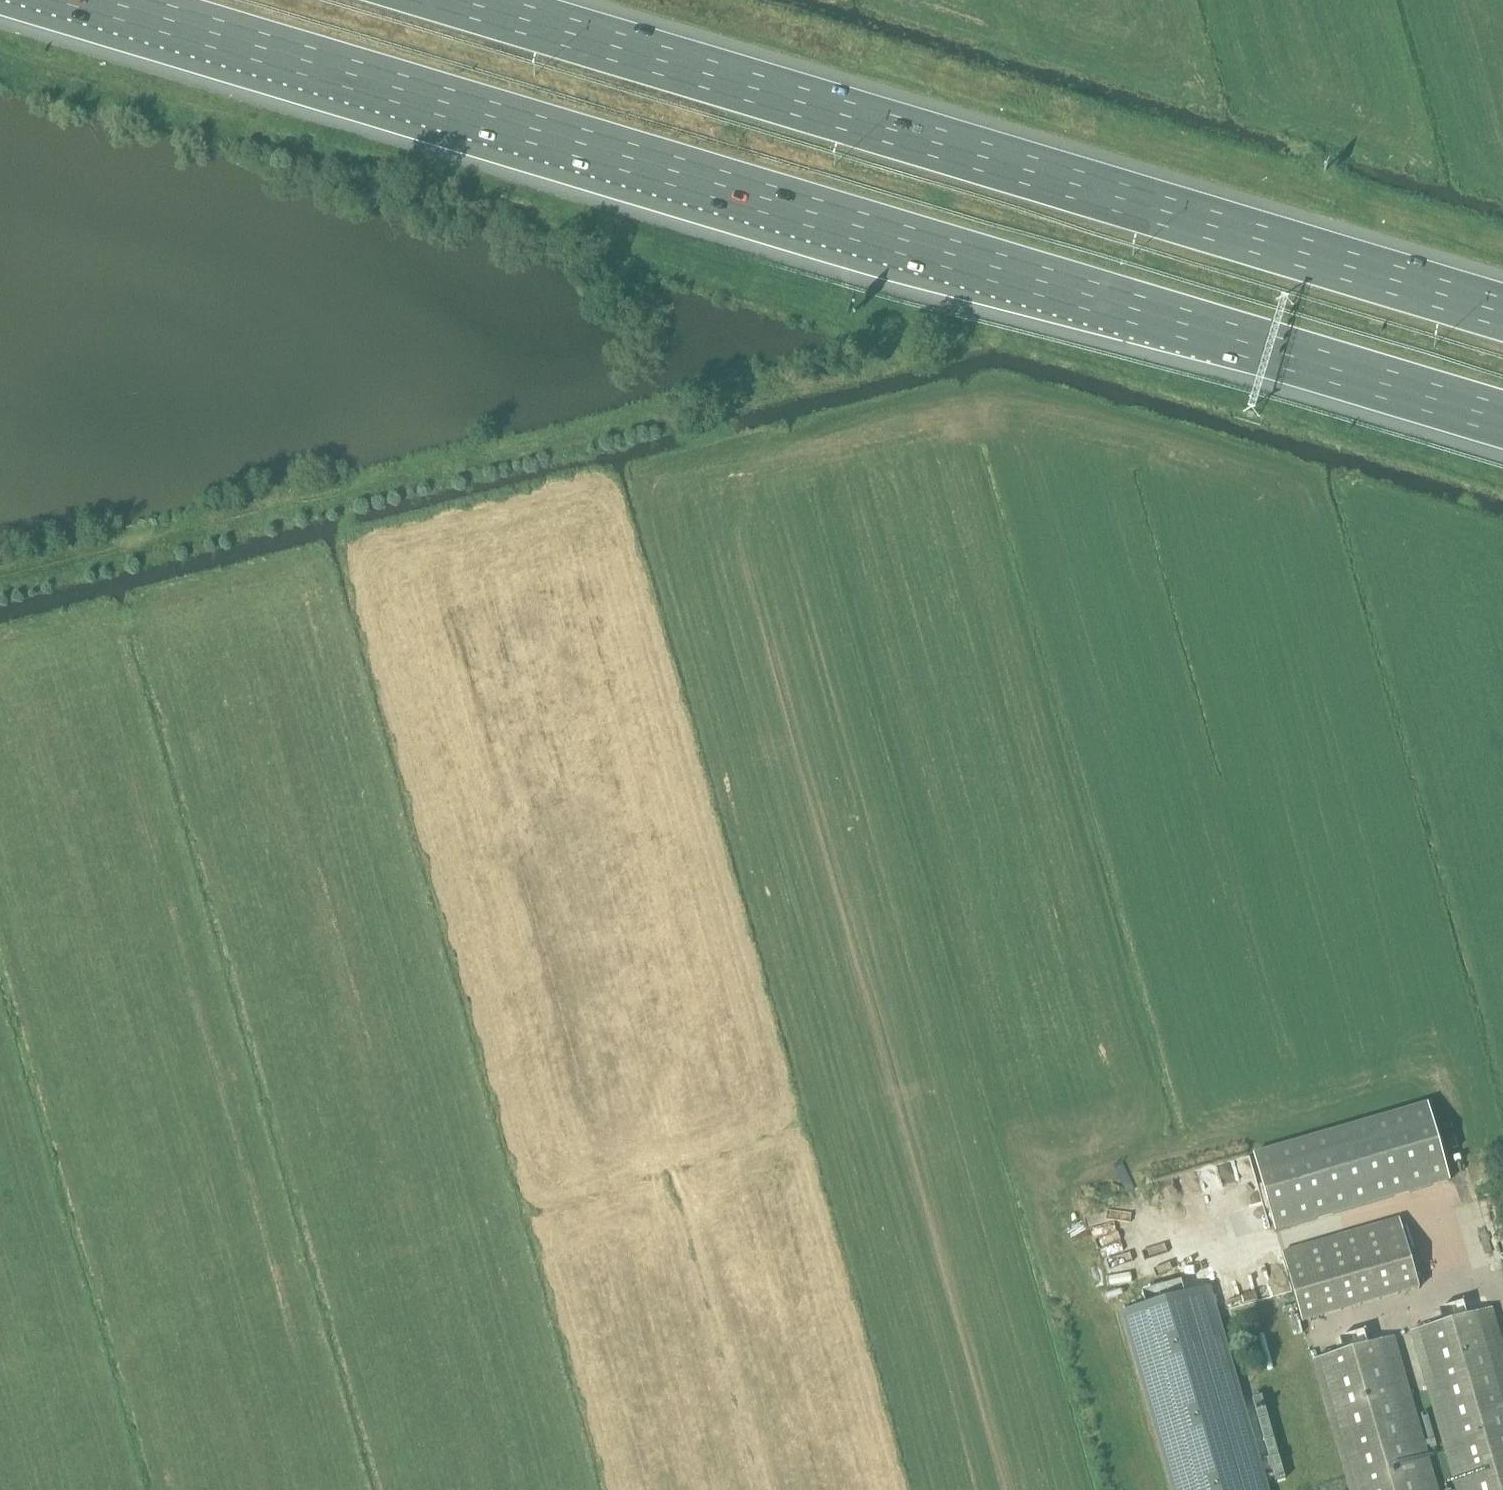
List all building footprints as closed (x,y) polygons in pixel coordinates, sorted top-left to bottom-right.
[(1427,1104),(1254,1154),(1276,1231),(1450,1181),(1427,1104)] [(1302,1322),(1419,1288),(1399,1219),(1282,1252),(1302,1322)] [(1173,1489),(1267,1489),(1208,1287),(1185,1294),(1183,1286),(1143,1298),(1146,1305),(1122,1312),(1173,1489)] [(1491,1309),(1412,1332),(1458,1489),(1502,1489),(1502,1349),(1491,1309)] [(1392,1337),(1313,1360),(1350,1489),(1437,1489),(1392,1337)]
